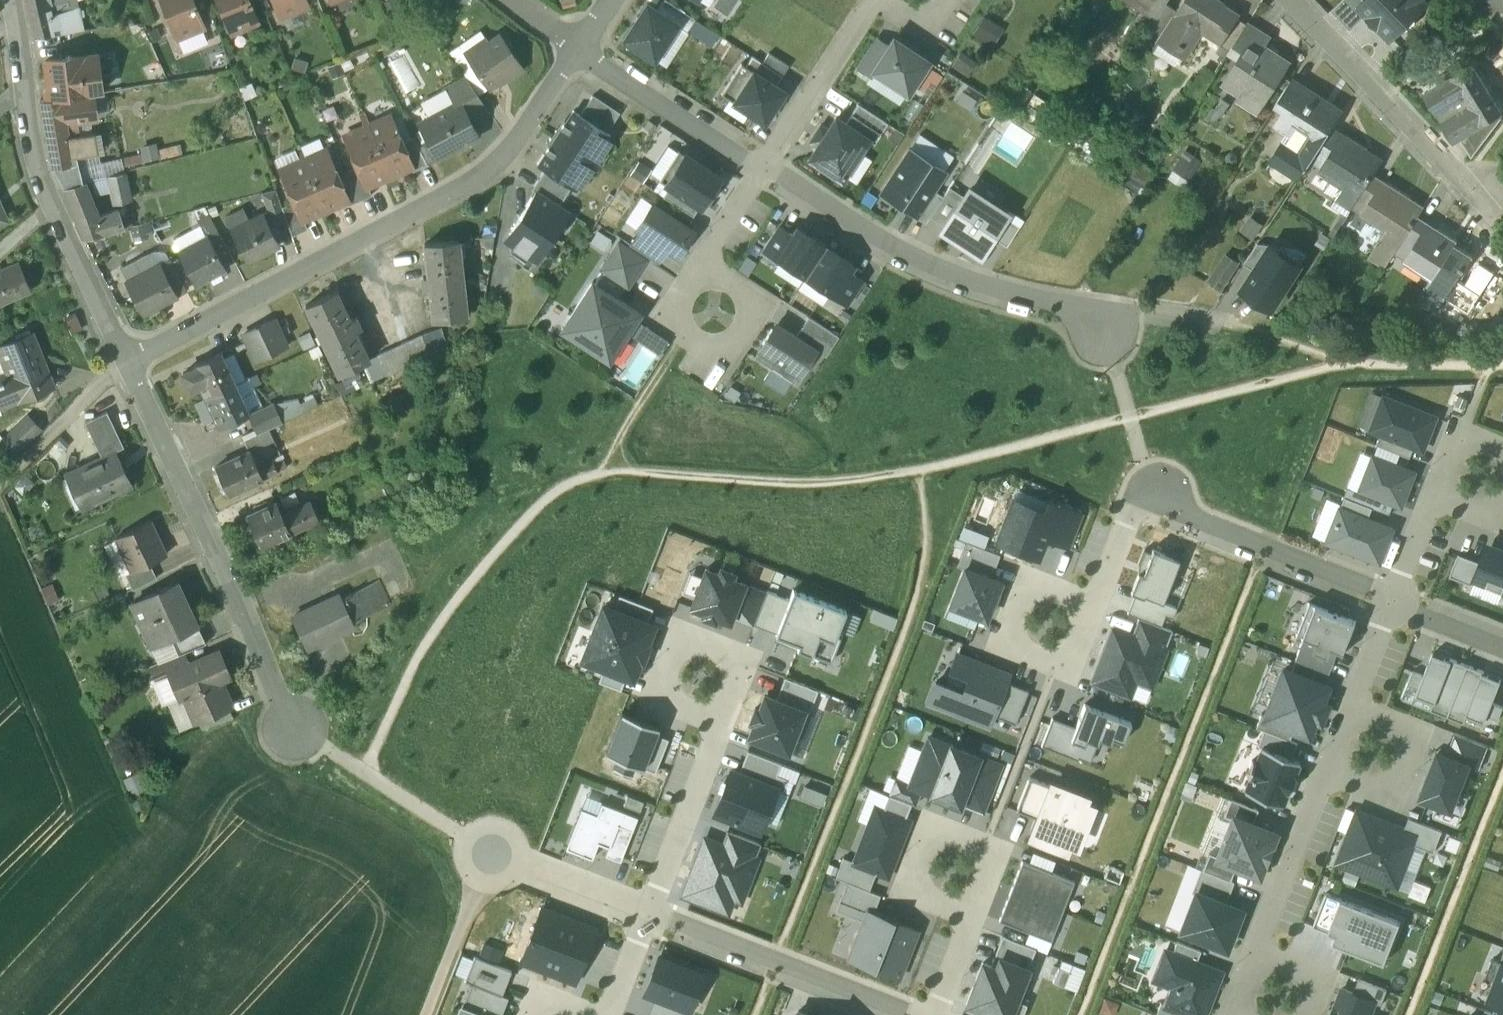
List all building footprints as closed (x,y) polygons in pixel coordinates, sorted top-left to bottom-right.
[(34,37),(84,29),(78,6),(77,7),(54,14),(50,0),(25,0),(34,37)] [(54,14),(77,7),(75,0),(50,0),(54,14)] [(171,21),(169,27),(173,36),(178,38),(188,34),(190,29),(202,24),(196,9),(193,0),(162,0),(171,21)] [(196,9),(207,4),(206,0),(193,0),(196,9)] [(225,17),(223,22),(226,31),(232,33),(241,29),(244,24),(256,19),(250,3),(249,0),(218,0),(225,17)] [(272,5),(276,14),(282,16),(293,12),(294,7),(306,3),(305,0),(274,0),(272,5)] [(658,11),(677,24),(687,30),(694,18),(665,0),(658,11)] [(1143,8),(1156,16),(1165,2),(1166,0),(1148,0),(1143,8)] [(1220,0),(1181,0),(1176,8),(1161,31),(1173,39),(1171,42),(1178,46),(1180,43),(1183,45),(1195,26),(1220,42),(1236,16),(1239,12),(1220,0)] [(1333,10),(1352,28),(1368,12),(1362,6),(1367,0),(1366,0),(1343,0),(1333,10)] [(1421,0),(1367,0),(1362,6),(1368,12),(1392,36),(1402,26),(1404,29),(1408,30),(1411,30),(1414,29),(1417,26),(1418,23),(1419,20),(1417,16),(1415,13),(1425,4),(1421,0)] [(1492,17),(1501,5),(1494,0),(1476,0),(1492,17)] [(1156,16),(1149,26),(1160,33),(1161,31),(1176,8),(1165,2),(1156,16)] [(658,11),(647,4),(625,39),(656,58),(677,24),(658,11)] [(976,30),(996,42),(1005,25),(985,14),(976,30)] [(1236,16),(1220,42),(1231,48),(1234,43),(1247,23),(1236,16)] [(1258,30),(1247,23),(1234,43),(1244,50),(1246,48),(1258,30)] [(1258,30),(1246,48),(1258,55),(1264,45),(1269,37),(1258,30)] [(500,33),(488,41),(486,38),(470,48),(475,56),(470,60),(488,87),(507,74),(509,76),(523,67),(500,33)] [(872,70),(889,44),(877,37),(857,67),(870,75),(873,70),(872,70)] [(928,60),(893,38),(889,44),(872,70),(873,70),(908,92),(928,60)] [(1264,45),(1258,55),(1246,48),(1244,50),(1230,72),(1250,85),(1241,98),(1258,109),(1289,61),(1264,45)] [(768,53),(762,63),(781,75),(788,65),(768,53)] [(68,54),(63,58),(45,60),(51,99),(86,94),(93,93),(100,92),(97,71),(101,66),(100,59),(95,56),(95,54),(74,56),(68,54)] [(745,67),(774,85),(781,75),(762,63),(751,56),(745,67)] [(774,85),(740,64),(721,94),(764,122),(784,91),(774,85)] [(1488,90),(1472,64),(1426,91),(1439,112),(1458,100),(1466,95),(1470,101),(1488,90)] [(934,69),(921,87),(930,93),(942,75),(934,69)] [(466,76),(445,88),(446,90),(454,104),(459,101),(470,121),(489,110),(466,76)] [(1302,85),(1292,78),(1277,101),(1287,108),(1302,85)] [(1287,108),(1277,124),(1292,134),(1288,140),(1285,139),(1272,160),(1299,178),(1333,126),(1343,111),(1302,85),(1287,108)] [(960,100),(972,107),(979,95),(967,88),(960,100)] [(446,90),(425,102),(432,116),(454,104),(446,90)] [(1488,90),(1470,101),(1466,95),(1458,100),(1466,115),(1467,116),(1493,99),(1488,90)] [(51,99),(40,100),(53,165),(56,174),(80,169),(77,156),(97,152),(95,132),(77,135),(75,121),(92,119),(95,114),(93,93),(86,94),(51,99)] [(593,95),(580,115),(607,131),(619,111),(593,95)] [(1493,99),(1467,116),(1466,115),(1448,126),(1455,138),(1459,136),(1500,111),(1493,99)] [(1458,100),(1439,112),(1448,126),(1466,115),(1458,100)] [(454,104),(432,116),(435,121),(423,128),(428,138),(438,157),(478,136),(470,121),(459,101),(454,104)] [(858,103),(845,123),(867,137),(875,142),(888,122),(858,103)] [(580,115),(573,111),(556,138),(592,161),(609,133),(580,115)] [(1500,111),(1459,136),(1472,156),(1502,115),(1500,111)] [(389,120),(385,118),(377,122),(376,126),(369,129),(389,174),(410,165),(411,164),(401,142),(391,119),(389,120)] [(845,123),(836,118),(829,129),(825,127),(813,144),(817,147),(810,158),(841,177),(867,137),(845,123)] [(1333,126),(1311,160),(1321,166),(1342,132),(1333,126)] [(389,174),(369,129),(360,133),(356,131),(349,135),(348,138),(345,140),(358,168),(365,185),(367,184),(389,174)] [(1383,158),(1342,132),(1321,166),(1346,182),(1336,198),(1351,208),(1374,172),(1383,158)] [(419,133),(413,135),(413,136),(417,142),(423,140),(419,133)] [(948,166),(955,155),(921,134),(914,146),(948,166)] [(417,142),(413,136),(401,142),(411,164),(410,165),(413,171),(428,164),(427,162),(417,142)] [(438,157),(428,138),(423,140),(417,142),(427,162),(438,157)] [(592,161),(556,138),(539,166),(545,170),(570,185),(575,188),(592,161)] [(1189,179),(1204,159),(1188,148),(1174,167),(1189,179)] [(945,171),(910,149),(882,194),(916,215),(933,190),(945,171)] [(721,177),(679,151),(660,180),(670,186),(700,205),(702,207),(721,177)] [(338,177),(327,153),(325,154),(321,152),(315,155),(313,159),(305,163),(325,209),(346,200),(347,199),(338,177)] [(80,169),(82,182),(109,176),(124,172),(122,158),(80,169)] [(1126,185),(1144,190),(1152,165),(1133,159),(1126,185)] [(325,209),(305,163),(281,173),(294,202),(302,219),(303,219),(325,209)] [(365,185),(358,168),(348,172),(361,200),(371,195),(367,184),(365,185)] [(80,169),(56,174),(64,187),(82,182),(80,169)] [(570,185),(545,170),(533,190),(558,205),(570,185)] [(124,172),(109,176),(115,203),(132,200),(130,195),(124,172)] [(348,172),(338,177),(347,199),(346,200),(349,206),(361,200),(348,172)] [(1374,172),(1353,205),(1364,213),(1386,179),(1374,172)] [(1425,205),(1386,179),(1364,213),(1388,228),(1370,256),(1385,266),(1403,238),(1420,214),(1425,205)] [(82,182),(64,187),(83,238),(106,233),(99,217),(94,202),(91,203),(82,182)] [(1011,213),(968,184),(960,195),(941,224),(936,231),(980,260),(994,239),(1007,219),(1011,213)] [(700,205),(670,186),(663,197),(694,216),(700,205)] [(275,188),(261,192),(268,211),(263,213),(272,228),(287,220),(282,208),(275,188)] [(930,217),(941,224),(960,195),(949,188),(943,197),(930,217)] [(943,197),(933,190),(916,215),(927,222),(930,217),(943,197)] [(570,213),(535,191),(505,239),(521,249),(539,260),(570,213)] [(302,219),(294,202),(282,208),(287,220),(292,237),(308,230),(303,219),(302,219)] [(694,231),(653,204),(637,229),(667,248),(678,255),(694,231)] [(205,206),(193,210),(198,219),(209,213),(205,206)] [(242,208),(225,217),(232,230),(249,221),(242,208)] [(99,217),(106,233),(125,227),(119,210),(99,217)] [(198,219),(207,236),(209,240),(210,240),(220,234),(209,213),(198,219)] [(249,221),(232,230),(248,260),(280,243),(272,228),(263,213),(249,221)] [(1420,214),(1403,238),(1413,245),(1430,220),(1420,214)] [(1253,216),(1245,228),(1255,235),(1263,222),(1253,216)] [(1020,227),(1007,219),(994,239),(1007,247),(1020,227)] [(1458,239),(1430,220),(1413,245),(1405,258),(1433,277),(1455,243),(1458,239)] [(134,239),(154,237),(153,221),(132,223),(134,239)] [(200,224),(174,239),(180,250),(207,236),(200,224)] [(793,234),(779,226),(764,249),(777,258),(793,234)] [(825,246),(797,228),(793,234),(777,258),(805,276),(825,246)] [(658,263),(667,248),(640,231),(631,246),(658,263)] [(591,242),(603,249),(609,239),(597,232),(591,242)] [(180,250),(179,251),(197,283),(225,268),(210,240),(209,240),(207,236),(180,250)] [(1413,245),(1403,238),(1395,251),(1405,258),(1413,245)] [(458,241),(425,245),(429,277),(424,277),(425,288),(430,288),(433,319),(466,315),(458,241)] [(645,259),(618,241),(602,268),(628,285),(645,259)] [(1258,242),(1244,263),(1254,269),(1271,244),(1258,242)] [(1433,277),(1427,286),(1444,297),(1463,268),(1465,269),(1474,256),(1455,243),(1433,277)] [(1281,251),(1271,244),(1254,269),(1242,288),(1273,307),(1301,264),(1281,251)] [(852,264),(825,246),(805,276),(833,294),(848,270),(852,264)] [(1303,260),(1283,247),(1281,251),(1301,264),(1303,260)] [(531,255),(521,249),(517,256),(527,262),(531,255)] [(148,253),(120,268),(127,282),(156,267),(148,253)] [(1209,282),(1223,291),(1238,266),(1225,258),(1209,282)] [(185,288),(170,260),(159,265),(175,294),(185,288)] [(0,269),(0,304),(32,291),(19,261),(0,269)] [(127,282),(143,312),(175,295),(175,294),(159,265),(127,282)] [(848,270),(833,294),(846,303),(861,279),(848,270)] [(638,312),(591,282),(561,329),(608,359),(638,312)] [(350,319),(336,291),(307,306),(339,373),(366,360),(369,358),(355,329),(359,327),(354,317),(350,319)] [(809,318),(796,338),(816,350),(826,356),(839,337),(809,318)] [(275,320),(244,334),(255,359),(286,345),(275,320)] [(772,329),(754,357),(795,383),(816,350),(796,338),(791,335),(788,339),(772,329)] [(441,330),(366,360),(373,378),(448,348),(441,330)] [(658,358),(668,340),(651,331),(642,349),(658,358)] [(0,346),(0,351),(9,373),(0,376),(0,406),(1,406),(52,385),(31,333),(0,346)] [(221,354),(192,367),(193,369),(184,373),(190,387),(199,383),(205,396),(234,383),(221,354)] [(205,396),(204,397),(218,427),(249,413),(251,412),(250,410),(248,411),(235,383),(205,396)] [(1385,396),(1372,430),(1381,433),(1415,446),(1423,449),(1437,416),(1385,396)] [(251,412),(249,413),(259,433),(280,423),(271,403),(251,412)] [(107,411),(85,421),(85,422),(86,422),(96,444),(118,434),(107,412),(107,411)] [(28,416),(4,438),(16,450),(39,428),(28,416)] [(268,430),(244,441),(250,451),(273,440),(268,430)] [(1415,446),(1381,433),(1377,444),(1410,457),(1415,446)] [(118,434),(96,444),(101,455),(101,456),(115,450),(116,450),(124,446),(118,434)] [(101,456),(70,471),(86,507),(87,506),(131,485),(132,485),(116,450),(115,450),(101,456)] [(250,451),(216,467),(229,495),(263,479),(263,478),(258,468),(250,451)] [(59,461),(51,453),(42,461),(50,469),(59,461)] [(1403,506),(1415,472),(1373,457),(1361,491),(1403,506)] [(273,461),(258,468),(263,478),(277,471),(273,461)] [(41,464),(33,473),(41,481),(50,473),(41,464)] [(1345,496),(1340,508),(1366,519),(1371,506),(1345,496)] [(1037,557),(1045,537),(1054,515),(1045,512),(1013,499),(996,541),(1037,557)] [(311,501),(299,506),(301,510),(308,525),(319,519),(311,501)] [(1049,501),(1045,512),(1054,515),(1045,537),(1070,547),(1083,514),(1049,501)] [(283,518),(276,502),(247,515),(262,546),(308,525),(301,510),(283,518)] [(1381,562),(1394,530),(1366,519),(1340,508),(1327,541),(1381,562)] [(150,521),(117,536),(132,570),(150,562),(165,555),(150,521)] [(965,568),(991,578),(1000,554),(967,541),(958,565),(965,568)] [(1502,590),(1502,549),(1490,544),(1482,563),(1476,579),(1502,590)] [(1130,591),(1135,593),(1143,596),(1144,594),(1162,601),(1173,572),(1177,573),(1184,556),(1166,549),(1165,554),(1153,549),(1151,552),(1145,550),(1139,565),(1145,567),(1142,574),(1137,572),(1130,591)] [(1450,576),(1473,585),(1476,579),(1482,563),(1459,554),(1450,576)] [(132,570),(125,573),(132,589),(157,577),(150,562),(132,570)] [(951,604),(986,618),(991,605),(992,606),(997,593),(996,592),(1000,581),(991,578),(965,568),(951,604)] [(718,574),(706,569),(692,606),(705,611),(703,615),(715,620),(717,616),(730,621),(731,617),(744,584),(732,579),(734,574),(720,569),(718,574)] [(378,579),(339,597),(351,622),(390,604),(378,579)] [(177,581),(132,602),(141,623),(147,620),(157,642),(171,636),(197,624),(177,581)] [(766,593),(744,584),(731,617),(753,626),(753,624),(766,593)] [(793,589),(789,600),(776,633),(775,635),(799,644),(797,649),(831,662),(842,633),(838,632),(846,611),(793,589)] [(767,590),(766,593),(753,624),(776,633),(789,600),(767,590)] [(1138,617),(1161,626),(1165,615),(1173,618),(1177,607),(1162,601),(1144,594),(1143,596),(1135,593),(1127,613),(1138,617)] [(338,594),(293,615),(307,646),(353,625),(351,622),(339,597),(338,594)] [(620,595),(614,610),(648,624),(653,610),(654,609),(620,595)] [(1309,603),(1296,635),(1303,638),(1314,642),(1311,650),(1326,656),(1329,648),(1337,651),(1344,653),(1356,622),(1309,603)] [(614,610),(603,606),(583,658),(604,667),(626,676),(632,678),(639,658),(641,659),(647,644),(645,644),(652,626),(648,624),(614,610)] [(1131,636),(1165,649),(1171,634),(1172,630),(1161,626),(1138,617),(1131,636)] [(197,624),(171,636),(179,653),(182,652),(206,642),(197,624)] [(1114,629),(1093,681),(1130,695),(1134,683),(1137,675),(1148,669),(1156,672),(1165,649),(1131,636),(1114,629)] [(1314,642),(1303,638),(1294,660),(1317,669),(1328,673),(1337,651),(1329,648),(1326,656),(1311,650),(1314,642)] [(179,653),(148,666),(154,681),(170,674),(169,672),(187,665),(182,652),(179,653)] [(187,665),(169,672),(170,674),(179,697),(219,680),(223,678),(219,669),(225,667),(218,652),(187,665)] [(1450,659),(1433,653),(1424,675),(1413,670),(1408,683),(1419,688),(1416,696),(1433,702),(1430,709),(1448,716),(1468,664),(1451,657),(1450,659)] [(1006,682),(1009,674),(956,654),(950,670),(969,678),(964,692),(936,681),(927,701),(988,725),(993,715),(1006,682)] [(1294,660),(1290,672),(1312,681),(1317,669),(1294,660)] [(1468,664),(1448,716),(1465,723),(1468,716),(1485,723),(1488,714),(1500,718),(1502,710),(1502,706),(1493,702),(1502,680),(1484,673),(1485,671),(1468,664)] [(626,676),(604,667),(599,681),(621,690),(626,676)] [(1283,670),(1265,716),(1295,728),(1308,733),(1314,717),(1319,719),(1324,704),(1319,702),(1326,686),(1312,681),(1290,672),(1283,670)] [(785,675),(775,700),(804,711),(809,713),(819,688),(785,675)] [(219,680),(186,694),(189,701),(193,711),(198,708),(202,717),(229,706),(219,680)] [(1006,682),(993,715),(1015,724),(1028,691),(1006,682)] [(775,700),(765,695),(759,709),(755,708),(751,720),(755,721),(749,736),(788,751),(804,711),(775,700)] [(189,701),(169,709),(177,728),(196,720),(193,711),(189,701)] [(1084,704),(1073,732),(1071,739),(1085,744),(1086,740),(1098,744),(1100,738),(1112,742),(1114,738),(1124,742),(1132,722),(1084,704)] [(202,717),(199,719),(203,729),(234,716),(229,706),(202,717)] [(659,727),(622,712),(606,753),(617,758),(635,765),(643,768),(656,734),(659,727)] [(1261,714),(1256,727),(1264,730),(1290,740),(1295,728),(1265,716),(1261,714)] [(1085,744),(1071,739),(1073,732),(1050,723),(1041,746),(1078,760),(1085,744)] [(1264,730),(1258,745),(1262,746),(1292,758),(1298,743),(1290,740),(1264,730)] [(656,734),(643,768),(655,773),(669,739),(656,734)] [(1469,766),(1479,770),(1488,746),(1456,734),(1447,755),(1470,764),(1469,766)] [(960,802),(978,756),(929,738),(911,784),(910,787),(922,791),(959,805),(960,802)] [(1245,791),(1282,806),(1288,791),(1291,792),(1296,777),(1294,776),(1300,761),(1292,758),(1262,746),(1256,762),(1252,760),(1247,775),(1251,776),(1245,791)] [(747,750),(738,773),(776,788),(783,791),(788,779),(776,775),(780,763),(747,750)] [(1422,797),(1452,809),(1469,766),(1470,764),(1447,755),(1439,752),(1422,797)] [(999,764),(978,756),(960,802),(982,810),(999,764)] [(635,765),(617,758),(612,769),(631,776),(635,765)] [(738,773),(732,771),(715,813),(759,831),(776,788),(738,773)] [(802,780),(829,791),(832,783),(805,772),(802,780)] [(1018,811),(1038,818),(1052,785),(1031,777),(1018,811)] [(896,778),(889,795),(916,805),(922,791),(910,787),(911,784),(896,778)] [(805,783),(801,794),(824,803),(828,792),(805,783)] [(1084,797),(1052,785),(1038,818),(1031,836),(1065,849),(1068,841),(1076,844),(1091,807),(1082,804),(1084,797)] [(889,795),(883,810),(905,819),(912,803),(889,795)] [(1252,824),(1258,809),(1230,799),(1225,814),(1233,816),(1252,824)] [(620,861),(638,816),(601,802),(596,814),(580,808),(565,848),(591,858),(597,843),(608,847),(605,855),(620,861)] [(876,870),(889,875),(910,821),(905,819),(883,810),(876,807),(854,861),(876,870)] [(1405,828),(1358,810),(1338,863),(1398,886),(1414,844),(1418,833),(1405,828)] [(1235,866),(1259,874),(1276,832),(1252,824),(1233,816),(1217,859),(1235,866)] [(1442,831),(1409,818),(1405,828),(1418,833),(1414,844),(1434,852),(1442,831)] [(727,830),(721,844),(755,857),(760,843),(727,830)] [(721,844),(705,838),(683,894),(727,912),(740,879),(747,882),(757,858),(755,857),(721,844)] [(1202,870),(1230,880),(1235,866),(1217,859),(1208,855),(1202,870)] [(854,861),(843,857),(835,877),(847,881),(868,889),(876,870),(854,861)] [(1022,860),(1011,890),(1062,910),(1074,881),(1022,860)] [(1201,869),(1192,891),(1196,892),(1224,903),(1233,882),(1230,880),(1202,870),(1201,869)] [(873,912),(880,894),(868,889),(847,881),(836,910),(862,921),(867,909),(873,912)] [(1011,890),(999,920),(1051,940),(1062,910),(1011,890)] [(1224,903),(1196,892),(1181,929),(1226,947),(1241,910),(1224,903)] [(1335,935),(1349,900),(1328,892),(1314,927),(1335,935)] [(1332,942),(1387,963),(1403,921),(1349,900),(1335,935),(1332,942)] [(542,908),(522,960),(575,981),(595,928),(542,908)] [(900,977),(918,929),(873,912),(867,909),(862,921),(848,957),(900,977)] [(1003,935),(991,965),(996,967),(1000,957),(1029,968),(1037,949),(1003,935)] [(1172,953),(1196,963),(1201,951),(1176,941),(1172,953)] [(1220,972),(1196,963),(1172,953),(1166,951),(1155,979),(1172,985),(1164,1005),(1189,1014),(1203,1014),(1220,972)] [(471,982),(503,995),(512,970),(475,956),(466,981),(471,982)] [(704,974),(658,956),(644,991),(654,995),(688,1009),(690,1009),(704,974)] [(996,967),(1024,979),(1029,968),(1000,957),(996,967)] [(1495,958),(1487,976),(1497,980),(1489,998),(1498,1002),(1502,1004),(1502,961),(1501,961),(1495,958)] [(991,1014),(1010,1014),(1024,979),(996,967),(991,965),(983,962),(973,988),(966,1005),(991,1014)] [(1070,972),(1059,967),(1053,982),(1064,986),(1070,972)] [(1376,1000),(1380,1001),(1384,989),(1358,979),(1353,991),(1376,1000)] [(509,997),(503,995),(471,982),(458,1014),(502,1014),(509,997)] [(1332,1014),(1371,1014),(1376,1000),(1353,991),(1343,987),(1332,1014)] [(654,995),(647,1014),(685,1014),(688,1009),(654,995)] [(1014,1014),(1022,1014),(1028,1001),(1021,998),(1014,1014)] [(1498,1002),(1494,1013),(1499,1014),(1502,1014),(1502,1004),(1498,1002)] [(1155,1014),(1157,1014),(1189,1014),(1164,1005),(1159,1003),(1155,1014)]
